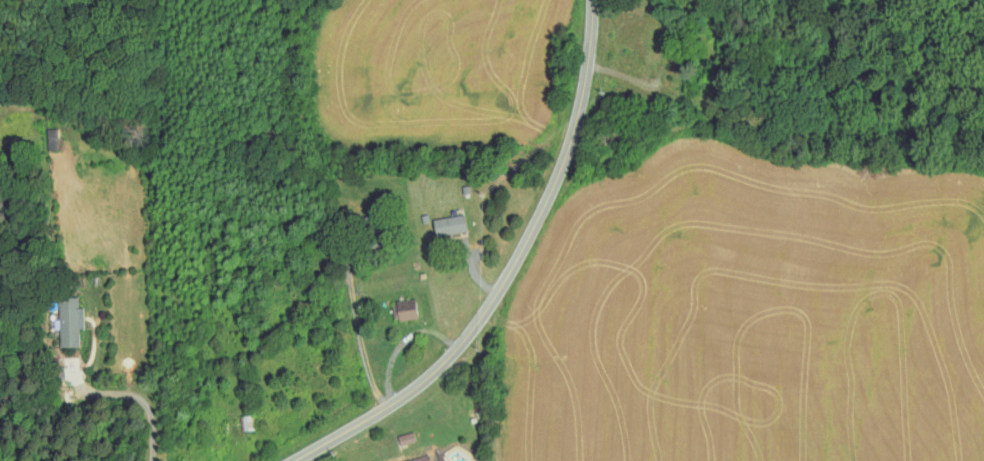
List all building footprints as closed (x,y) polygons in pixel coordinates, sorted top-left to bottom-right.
[(431,220),(434,237),(466,232),(463,215),(431,220)] [(78,347),(77,329),(83,329),(82,308),(77,308),(77,298),(56,298),(58,348),(78,347)] [(416,318),(414,300),(391,302),(393,321),(416,318)] [(254,430),(253,415),(239,416),(240,431),(254,430)] [(414,442),(412,432),(396,436),(398,445),(414,442)]
